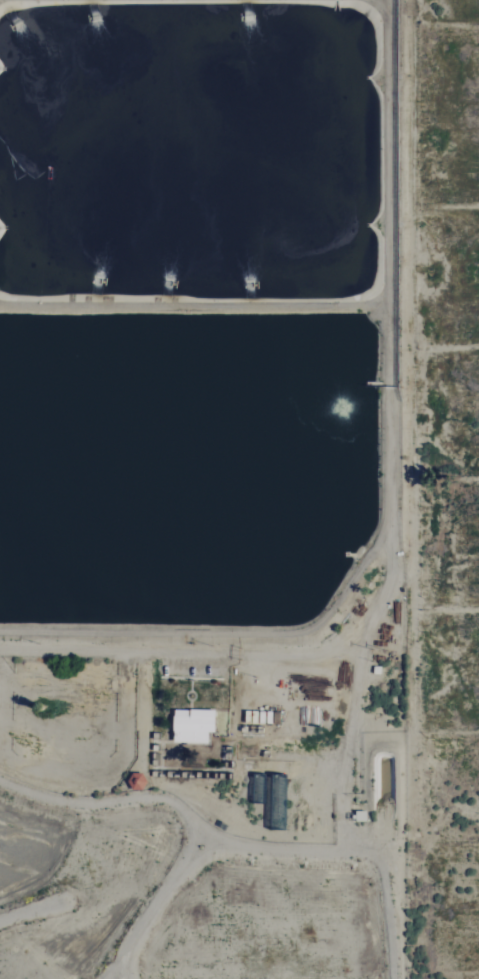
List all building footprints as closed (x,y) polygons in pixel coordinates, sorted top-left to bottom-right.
[(174,743),(208,743),(208,732),(215,732),(215,710),(174,710),(174,743)] [(286,829),(287,777),(268,776),(267,810),(271,810),(270,829),(286,829)]
